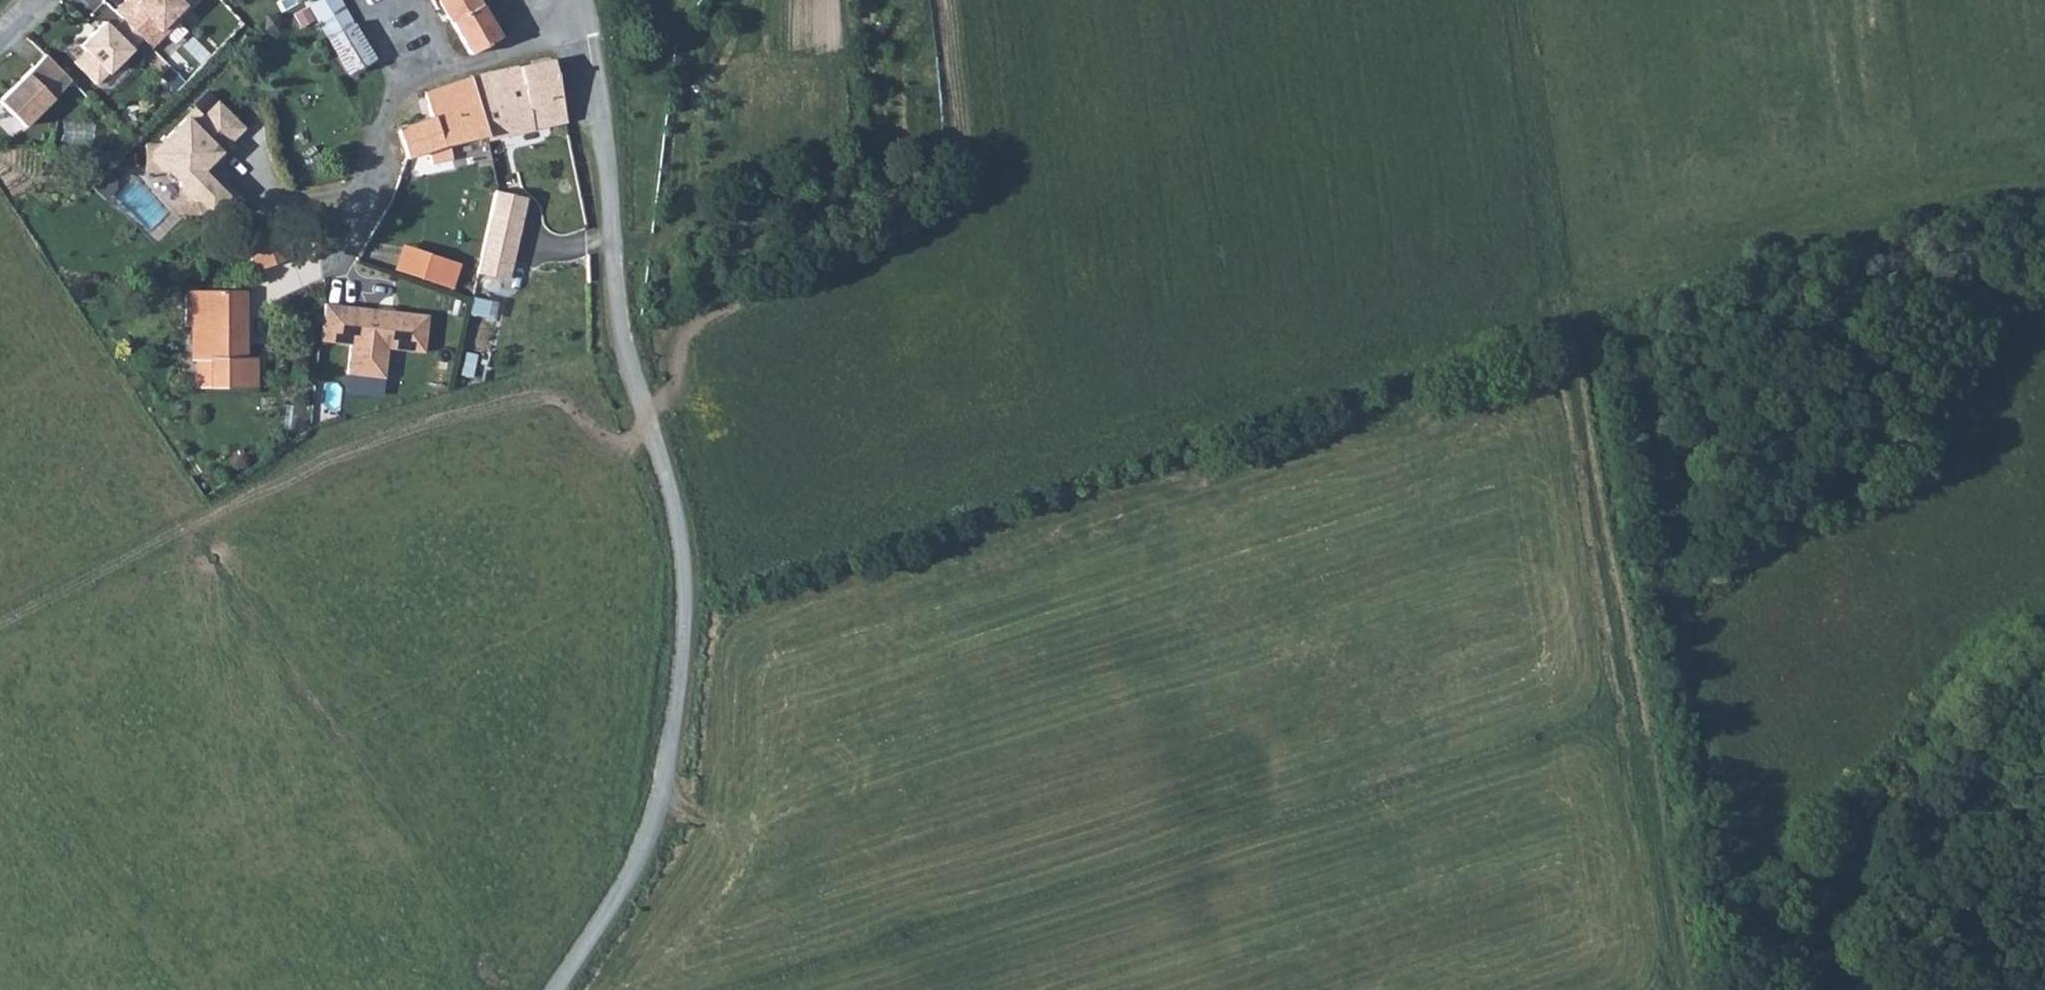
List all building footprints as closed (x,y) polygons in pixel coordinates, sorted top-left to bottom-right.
[(116,11),(125,19),(144,38),(153,47),(200,0),(131,0),(130,0),(127,0),(116,11)] [(330,38),(354,24),(340,0),(321,0),(311,6),(330,38)] [(481,3),(480,0),(432,0),(437,7),(442,4),(452,21),(481,3)] [(500,36),(481,3),(452,21),(471,53),(500,36)] [(106,21),(82,46),(109,73),(144,38),(125,19),(114,30),(106,21)] [(351,74),(375,59),(354,24),(330,38),(351,74)] [(72,81),(47,56),(0,103),(25,128),(72,81)] [(451,144),(566,117),(553,59),(493,72),(492,68),(481,71),(484,82),(477,83),(474,75),(426,91),(432,116),(398,127),(408,157),(431,150),(435,164),(455,158),(451,144)] [(203,116),(195,107),(156,145),(144,145),(145,171),(168,170),(179,181),(179,206),(186,214),(200,214),(206,208),(209,212),(231,189),(212,169),(234,147),(230,143),(245,129),(218,101),(203,116)] [(231,189),(209,212),(218,220),(228,220),(245,203),(231,189)] [(494,191),(478,271),(507,277),(524,197),(494,191)] [(281,221),(244,235),(257,269),(294,255),(281,221)] [(392,269),(453,289),(462,261),(401,241),(392,269)] [(245,290),(192,290),(192,326),(193,363),(196,363),(197,390),(255,390),(255,362),(246,361),(245,290)] [(427,310),(324,302),(320,339),(350,341),(347,371),(387,374),(389,344),(424,347),(427,310)]
